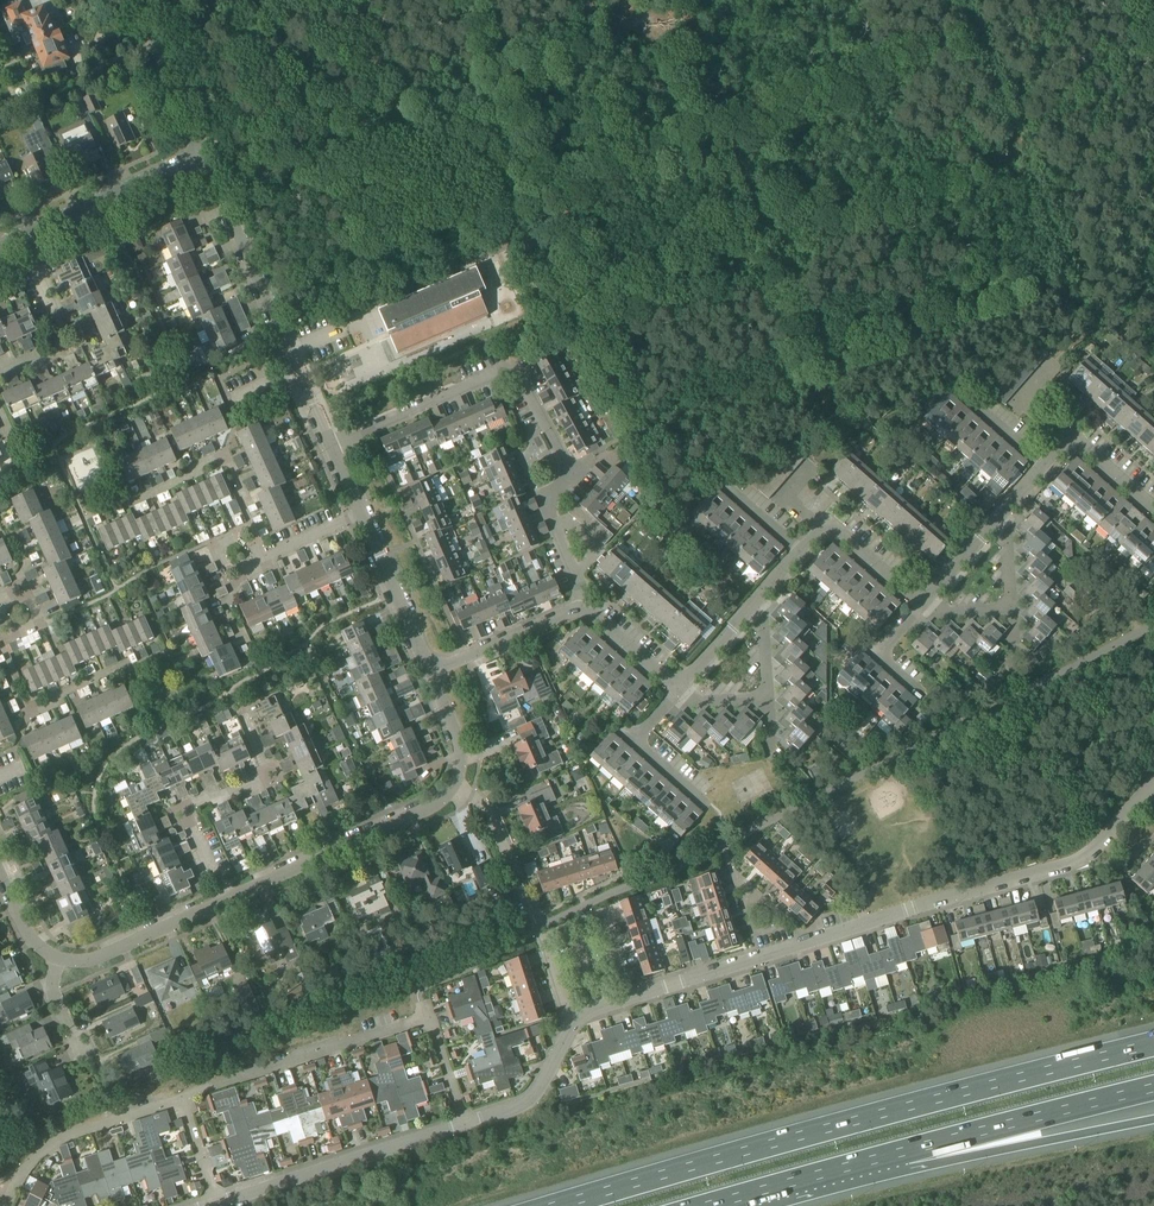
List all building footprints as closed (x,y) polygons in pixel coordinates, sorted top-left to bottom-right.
[(27,48),(60,34),(59,31),(58,32),(55,23),(52,24),(49,17),(48,18),(44,8),(26,15),(21,4),(6,10),(13,26),(24,22),(29,34),(22,37),(27,48)] [(70,60),(60,34),(27,48),(21,50),(24,57),(31,54),(30,53),(33,52),(32,49),(35,48),(44,71),(50,68),(53,75),(66,69),(64,63),(70,60)] [(16,54),(13,53),(8,56),(6,58),(8,61),(11,62),(16,60),(17,58),(16,54)] [(101,109),(94,93),(83,98),(90,115),(101,109)] [(72,103),(79,118),(79,119),(82,126),(62,135),(77,168),(97,158),(93,150),(102,146),(88,115),(80,99),(72,103)] [(36,132),(44,129),(37,114),(29,118),(36,132)] [(117,149),(135,141),(123,115),(105,123),(117,149)] [(52,179),(43,159),(55,154),(44,129),(36,132),(24,138),(33,157),(24,161),(35,187),(52,179)] [(2,183),(13,178),(5,162),(0,165),(0,201),(9,197),(2,183)] [(189,240),(184,227),(183,227),(180,221),(160,230),(163,237),(162,237),(168,249),(189,240)] [(202,233),(200,227),(192,231),(195,236),(202,233)] [(140,240),(132,244),(133,247),(136,252),(144,249),(140,240)] [(195,251),(189,240),(168,249),(173,261),(174,261),(188,254),(195,251)] [(208,245),(205,240),(198,243),(200,248),(208,245)] [(507,242),(493,248),(496,255),(510,249),(507,242)] [(102,244),(85,252),(88,259),(106,251),(102,244)] [(174,261),(173,261),(166,264),(172,275),(193,266),(188,254),(174,261)] [(199,263),(207,260),(204,254),(197,258),(199,263)] [(83,258),(62,267),(65,274),(58,277),(62,285),(68,281),(71,288),(92,279),(83,258)] [(207,260),(199,263),(201,268),(209,265),(207,260)] [(193,266),(172,275),(177,287),(199,277),(193,266)] [(123,273),(120,267),(113,270),(116,276),(123,273)] [(398,355),(401,354),(488,316),(479,294),(486,291),(476,268),(378,311),(388,334),(391,332),(393,336),(390,337),(398,355)] [(199,277),(177,287),(182,299),(204,289),(199,277)] [(210,286),(217,283),(215,277),(207,281),(210,286)] [(92,279),(71,288),(78,302),(99,293),(92,279)] [(18,280),(12,283),(16,290),(21,288),(18,280)] [(220,288),(217,283),(210,286),(212,292),(220,288)] [(209,301),(204,289),(182,299),(188,310),(209,301)] [(105,307),(112,304),(106,290),(99,293),(78,302),(84,316),(91,313),(105,307)] [(235,308),(240,305),(237,297),(231,300),(235,308)] [(118,317),(125,314),(119,300),(112,304),(105,307),(91,313),(97,326),(118,317)] [(226,302),(229,310),(235,308),(231,300),(226,302)] [(209,301),(188,310),(193,322),(199,319),(200,320),(215,313),(215,312),(209,301)] [(215,313),(200,320),(205,331),(226,321),(221,309),(215,312),(215,313)] [(28,310),(15,316),(24,337),(38,331),(28,310)] [(143,318),(146,323),(153,320),(150,314),(143,318)] [(0,323),(7,337),(10,344),(24,337),(15,316),(0,323)] [(118,317),(97,326),(103,341),(118,335),(125,332),(118,317)] [(77,325),(80,327),(84,325),(80,318),(75,321),(77,325)] [(232,333),(226,321),(205,331),(210,343),(232,333)] [(242,323),(245,331),(251,329),(247,321),(242,323)] [(239,334),(245,331),(242,323),(236,326),(239,334)] [(226,353),(225,350),(237,344),(232,333),(210,343),(215,354),(221,352),(222,355),(226,353)] [(1113,348),(1119,342),(1110,334),(1104,341),(1113,348)] [(118,335),(103,341),(106,347),(100,350),(103,358),(110,355),(113,362),(119,359),(127,356),(118,335)] [(154,342),(144,346),(148,355),(158,350),(154,342)] [(555,342),(533,351),(537,359),(535,360),(541,371),(560,361),(554,350),(558,348),(555,342)] [(1088,356),(1091,353),(1091,354),(1096,349),(1089,343),(1082,351),(1088,356)] [(1116,349),(1115,350),(1119,354),(1120,353),(1125,348),(1121,344),(1116,349)] [(78,351),(76,354),(78,357),(85,354),(82,349),(78,351)] [(95,378),(96,378),(116,369),(118,373),(124,370),(119,359),(113,362),(110,355),(103,358),(100,350),(92,354),(96,361),(89,364),(89,365),(95,378)] [(1091,354),(1091,353),(1088,356),(1067,380),(1062,386),(1066,389),(1071,384),(1078,390),(1102,363),(1091,354)] [(1143,363),(1137,358),(1131,364),(1137,370),(1143,363)] [(131,363),(134,370),(139,368),(136,361),(131,363)] [(547,383),(566,373),(560,361),(541,371),(547,383)] [(1102,363),(1078,390),(1086,397),(1081,403),(1085,406),(1113,374),(1112,374),(1113,373),(1102,363)] [(96,378),(95,378),(89,365),(75,371),(85,392),(99,385),(96,378)] [(1152,372),(1145,365),(1140,370),(1148,377),(1152,372)] [(529,379),(537,375),(534,370),(527,374),(529,379)] [(85,392),(75,371),(61,377),(71,398),(85,392)] [(553,394),(572,384),(566,373),(547,383),(553,394)] [(1113,374),(1085,406),(1089,409),(1094,403),(1101,410),(1124,384),(1113,374)] [(537,375),(529,379),(532,383),(539,379),(537,375)] [(71,398),(61,377),(47,383),(56,404),(71,398)] [(559,406),(572,399),(579,396),(585,392),(579,381),(573,385),(572,384),(553,394),(559,405),(559,406)] [(39,404),(33,390),(33,389),(30,382),(16,388),(26,410),(39,404)] [(56,404),(47,383),(33,389),(33,390),(39,404),(42,411),(56,404)] [(1135,394),(1124,384),(1101,410),(1109,417),(1104,423),(1108,426),(1130,401),(1136,395),(1135,394)] [(1,394),(11,416),(26,410),(16,388),(1,394)] [(541,401),(549,397),(546,392),(539,396),(541,401)] [(596,400),(604,396),(601,392),(594,396),(596,400)] [(471,409),(469,404),(465,396),(461,398),(475,430),(487,425),(478,406),(471,409)] [(584,407),(579,396),(572,399),(559,406),(559,405),(553,408),(559,420),(584,407)] [(606,401),(604,396),(596,400),(599,405),(606,401)] [(551,401),(549,397),(541,401),(544,405),(551,401)] [(462,413),(455,416),(464,435),(475,430),(461,398),(456,400),(462,413)] [(487,425),(499,420),(506,417),(499,399),(491,403),(490,400),(478,406),(487,425)] [(1141,411),(1130,401),(1108,426),(1112,429),(1117,424),(1124,430),(1141,411)] [(935,429),(950,412),(939,402),(923,419),(935,429)] [(92,407),(95,414),(102,411),(99,404),(92,407)] [(442,406),(437,408),(452,441),(464,435),(455,416),(448,419),(442,406)] [(1152,421),(1149,417),(1153,412),(1146,406),(1142,411),(1141,411),(1124,430),(1132,437),(1127,443),(1130,446),(1152,421)] [(584,407),(559,420),(565,431),(590,418),(584,407)] [(438,423),(431,426),(437,439),(436,440),(439,446),(452,441),(437,408),(432,410),(438,423)] [(229,420),(225,422),(218,409),(206,414),(215,436),(231,429),(234,422),(229,420)] [(78,413),(81,419),(84,418),(86,417),(83,410),(78,413)] [(160,417),(156,410),(148,414),(152,421),(160,417)] [(962,422),(950,412),(935,429),(946,439),(962,422)] [(206,414),(194,419),(204,441),(215,436),(206,414)] [(72,423),(69,416),(63,418),(66,426),(72,423)] [(603,420),(605,425),(613,421),(610,416),(603,420)] [(49,425),(46,418),(40,420),(43,428),(49,425)] [(571,443),(590,433),(596,430),(590,418),(565,431),(571,443)] [(204,441),(194,419),(183,424),(193,446),(204,441)] [(428,420),(417,425),(426,444),(429,451),(439,446),(436,440),(437,439),(431,426),(428,420)] [(605,425),(608,429),(615,425),(613,421),(605,425)] [(1152,421),(1130,446),(1134,449),(1139,444),(1146,450),(1153,442),(1153,422),(1152,421)] [(52,432),(58,430),(54,422),(49,425),(52,432)] [(962,422),(946,439),(958,450),(973,432),(962,422)] [(193,446),(183,424),(170,430),(180,452),(193,446)] [(243,446),(264,436),(259,425),(246,431),(244,427),(239,425),(236,431),(243,446)] [(417,425),(405,430),(414,449),(426,444),(417,425)] [(18,431),(21,439),(27,436),(23,428),(18,431)] [(405,430),(393,435),(402,455),(401,455),(404,461),(417,456),(414,449),(405,430)] [(984,442),(973,432),(958,450),(969,460),(984,442)] [(590,433),(571,443),(578,454),(597,444),(590,433)] [(402,455),(393,435),(381,441),(388,458),(384,460),(388,469),(404,461),(401,455),(402,455)] [(503,438),(505,443),(513,440),(510,435),(503,438)] [(264,436),(243,446),(248,458),(269,448),(264,436)] [(154,445),(164,467),(177,461),(167,440),(154,445)] [(984,442),(969,460),(980,470),(996,452),(984,442)] [(210,454),(216,452),(212,444),(207,447),(210,454)] [(154,445),(143,451),(153,472),(164,467),(154,445)] [(210,454),(207,447),(201,449),(205,457),(210,454)] [(504,447),(485,456),(478,459),(483,471),(510,460),(504,447)] [(269,448),(248,458),(253,469),(275,460),(269,448)] [(153,472),(143,451),(131,456),(141,478),(153,472)] [(842,481),(859,462),(847,452),(825,477),(829,480),(835,475),(842,481)] [(996,452),(980,470),(992,480),(1007,462),(996,452)] [(192,463),(188,455),(183,458),(186,465),(192,463)] [(236,464),(243,461),(241,455),(233,458),(236,464)] [(131,456),(119,462),(129,483),(141,478),(131,456)] [(1065,462),(1065,463),(1068,466),(1073,460),(1073,458),(1072,457),(1071,457),(1070,458),(1068,459),(1065,462)] [(938,463),(933,458),(927,465),(933,469),(938,463)] [(275,460),(253,469),(259,481),(280,472),(275,460)] [(515,471),(510,460),(483,471),(485,471),(490,482),(495,480),(515,471)] [(246,466),(243,461),(236,464),(238,470),(246,466)] [(443,470),(440,462),(434,464),(438,472),(443,470)] [(870,472),(859,462),(842,481),(850,488),(845,494),(848,497),(870,472)] [(1019,472),(1007,462),(992,480),(1003,490),(1019,472)] [(598,463),(594,467),(625,495),(626,496),(643,477),(640,469),(636,474),(625,464),(619,471),(614,467),(608,473),(598,463)] [(438,472),(434,464),(429,466),(433,474),(438,472)] [(625,495),(594,467),(591,471),(601,481),(596,486),(612,501),(617,504),(625,495)] [(1063,496),(1078,478),(1066,468),(1051,486),(1063,496)] [(167,473),(170,480),(176,478),(172,470),(167,473)] [(462,481),(470,477),(467,471),(459,475),(462,481)] [(515,471),(495,480),(500,491),(520,482),(515,471)] [(939,471),(937,473),(948,483),(950,481),(939,471)] [(280,472),(259,481),(264,493),(280,486),(285,483),(280,472)] [(882,482),(870,472),(848,497),(852,500),(857,494),(865,501),(882,482)] [(158,486),(164,483),(161,475),(155,478),(158,486)] [(210,480),(219,501),(230,496),(221,475),(210,480)] [(414,483),(411,475),(405,477),(409,485),(414,483)] [(437,477),(412,488),(417,500),(443,489),(443,487),(442,488),(437,477)] [(472,482),(470,477),(462,481),(464,486),(472,482)] [(246,487),(253,484),(251,478),(243,482),(246,487)] [(1078,478),(1063,496),(1074,506),(1090,488),(1078,478)] [(219,501),(210,480),(198,485),(208,506),(219,501)] [(152,488),(149,481),(143,483),(147,491),(152,488)] [(525,495),(520,482),(500,491),(505,503),(506,503),(518,498),(525,495)] [(581,482),(577,486),(604,510),(612,501),(596,486),(591,492),(581,482)] [(893,492),(882,482),(865,501),(872,508),(867,514),(871,517),(893,492)] [(253,484),(246,487),(248,493),(256,489),(253,484)] [(208,506),(198,485),(187,490),(197,511),(208,506)] [(140,494),(137,486),(131,488),(135,496),(140,494)] [(280,486),(264,493),(258,495),(263,507),(285,497),(280,486)] [(604,510),(577,486),(573,490),(584,500),(579,506),(595,520),(604,510)] [(1090,488),(1074,506),(1086,516),(1101,498),(1090,488)] [(448,500),(443,489),(417,500),(422,512),(441,503),(448,500)] [(17,513),(39,503),(33,490),(12,500),(17,513)] [(197,511),(187,490),(176,496),(179,502),(186,516),(197,511)] [(162,494),(166,502),(171,499),(168,492),(162,494)] [(904,503),(893,492),(871,517),(875,520),(880,514),(888,521),(904,503)] [(645,507),(646,506),(651,500),(652,499),(651,498),(645,493),(639,501),(641,503),(645,507)] [(166,502),(162,494),(157,497),(160,504),(166,502)] [(472,504),(480,500),(478,495),(469,498),(472,504)] [(290,509),(285,497),(263,507),(268,519),(290,509)] [(404,506),(412,502),(409,497),(402,501),(404,506)] [(702,525),(718,508),(706,497),(690,515),(702,525)] [(506,503),(505,503),(499,506),(504,518),(523,510),(521,505),(518,498),(506,503)] [(1113,508),(1101,498),(1086,516),(1097,526),(1113,508)] [(528,507),(536,504),(534,499),(526,503),(528,507)] [(480,500),(472,504),(474,509),(482,506),(480,500)] [(140,504),(144,512),(149,509),(146,501),(140,504)] [(186,516),(179,502),(168,507),(178,528),(189,522),(186,516)] [(1047,502),(1041,509),(1046,513),(1052,506),(1047,502)] [(0,506),(0,509),(1,512),(9,509),(6,503),(0,506)] [(23,525),(29,522),(29,521),(44,514),(39,503),(17,513),(23,525)] [(441,503),(422,512),(427,523),(447,515),(441,503)] [(904,503),(888,521),(895,528),(890,533),(894,537),(916,513),(904,503)] [(144,512),(140,504),(135,507),(138,514),(144,512)] [(247,508),(250,513),(258,510),(255,504),(247,508)] [(536,504),(528,507),(530,512),(538,509),(536,504)] [(963,509),(968,513),(972,508),(968,504),(963,509)] [(119,515),(125,513),(121,505),(115,508),(119,515)] [(178,528),(168,507),(157,512),(167,533),(178,528)] [(718,508),(702,525),(713,535),(729,518),(718,508)] [(1124,518),(1113,508),(1097,526),(1108,536),(1124,518)] [(290,509),(268,519),(274,531),(296,521),(290,509)] [(113,518),(110,510),(104,513),(107,520),(113,518)] [(523,510),(504,518),(509,530),(528,521),(523,510)] [(1029,542),(1038,531),(1047,520),(1035,510),(1021,526),(1031,535),(1026,540),(1029,542)] [(34,533),(56,523),(50,511),(44,514),(29,521),(29,522),(34,533)] [(167,533),(157,512),(146,517),(156,538),(167,533)] [(622,526),(630,516),(626,513),(617,522),(622,526)] [(916,513),(894,537),(897,540),(902,535),(910,542),(927,523),(916,513)] [(12,515),(5,519),(7,524),(14,521),(12,515)] [(141,536),(142,536),(135,522),(136,522),(133,515),(121,521),(131,541),(141,536)] [(452,527),(447,515),(427,523),(432,535),(432,536),(445,530),(452,527)] [(101,523),(98,516),(92,518),(96,526),(101,523)] [(243,524),(240,516),(234,519),(237,527),(243,524)] [(253,519),(255,525),(263,522),(260,516),(253,519)] [(156,538),(146,517),(136,522),(135,522),(142,536),(141,536),(144,543),(156,538)] [(729,518),(713,535),(725,545),(740,528),(729,518)] [(1124,518),(1108,536),(1120,546),(1135,528),(1124,518)] [(131,541),(121,521),(110,526),(119,546),(131,541)] [(414,529),(422,526),(420,521),(412,524),(414,529)] [(534,533),(528,521),(509,530),(514,542),(534,533)] [(40,545),(61,535),(56,523),(34,533),(40,545)] [(539,531),(546,528),(544,523),(537,526),(539,531)] [(927,523),(910,542),(918,548),(912,554),(916,558),(938,533),(927,523)] [(217,527),(220,534),(226,532),(223,524),(217,527)] [(471,533),(479,529),(476,524),(468,527),(471,533)] [(119,546),(110,526),(99,531),(108,551),(119,546)] [(424,530),(422,526),(414,529),(416,534),(424,530)] [(1152,526),(1145,533),(1149,536),(1153,530),(1153,528),(1152,526)] [(220,534),(217,527),(211,529),(215,537),(220,534)] [(425,538),(431,550),(450,542),(457,539),(452,527),(445,530),(432,536),(432,535),(425,538)] [(261,537),(268,534),(266,528),(258,532),(261,537)] [(549,532),(546,528),(539,531),(541,536),(549,532)] [(740,528),(725,545),(736,555),(752,538),(740,528)] [(1135,528),(1120,546),(1131,556),(1147,538),(1135,528)] [(481,535),(479,529),(471,533),(473,538),(481,535)] [(21,539),(29,535),(26,530),(19,533),(21,539)] [(1038,531),(1029,542),(1023,548),(1031,556),(1026,561),(1029,564),(1039,553),(1050,541),(1038,531)] [(534,533),(514,542),(520,554),(539,546),(534,533)] [(938,533),(916,558),(920,561),(925,555),(933,562),(950,543),(938,533)] [(204,542),(201,534),(195,537),(198,544),(204,542)] [(29,535),(21,539),(24,544),(31,541),(29,535)] [(45,556),(67,547),(61,535),(40,545),(45,556)] [(1085,540),(1080,536),(1076,540),(1081,544),(1085,540)] [(678,552),(685,545),(677,537),(670,544),(678,552)] [(763,548),(752,538),(736,555),(747,565),(763,548)] [(1131,556),(1143,566),(1153,553),(1153,545),(1147,538),(1131,556)] [(322,548),(330,545),(328,539),(320,543),(322,548)] [(1,567),(13,562),(3,540),(0,541),(0,565),(1,567)] [(1090,545),(1085,540),(1082,545),(1087,549),(1090,545)] [(489,553),(487,548),(484,541),(475,545),(479,552),(480,556),(489,553)] [(456,553),(450,542),(431,550),(436,562),(456,553)] [(330,545),(322,548),(325,554),(333,550),(330,545)] [(50,567),(50,568),(65,561),(65,562),(72,559),(67,547),(45,556),(50,567)] [(605,584),(627,558),(615,548),(598,568),(606,575),(601,580),(605,584)] [(763,548),(747,565),(759,576),(775,558),(763,548)] [(1103,553),(1097,548),(1092,555),(1097,560),(1103,553)] [(304,550),(296,553),(299,559),(307,555),(304,550)] [(529,554),(532,562),(537,560),(533,552),(529,554)] [(29,557),(32,562),(39,559),(37,553),(29,557)] [(331,558),(341,580),(354,575),(344,553),(331,558)] [(456,553),(436,562),(441,574),(465,563),(461,565),(456,553)] [(491,558),(489,553),(480,556),(483,562),(491,558)] [(820,581),(836,564),(824,553),(809,571),(820,581)] [(1039,553),(1029,564),(1024,569),(1033,577),(1028,583),(1030,585),(1041,574),(1050,563),(1039,553)] [(1143,566),(1153,576),(1153,553),(1143,566)] [(532,562),(529,554),(524,556),(527,564),(532,562)] [(177,585),(199,575),(193,562),(191,563),(187,555),(170,563),(173,571),(171,572),(177,585)] [(307,555),(299,559),(301,564),(309,561),(307,555)] [(341,580),(331,558),(320,564),(329,585),(341,580)] [(627,558),(605,584),(609,587),(613,581),(621,588),(638,568),(627,558)] [(282,560),(276,562),(280,570),(285,567),(282,560)] [(49,583),(71,573),(65,562),(65,561),(50,568),(50,567),(43,570),(49,583)] [(508,572),(513,570),(510,562),(504,564),(508,572)] [(465,563),(441,574),(446,586),(466,577),(463,570),(468,568),(465,563)] [(329,585),(320,564),(308,569),(318,591),(329,585)] [(504,564),(499,567),(502,575),(508,572),(504,564)] [(847,574),(836,564),(820,581),(832,591),(847,574)] [(213,574),(210,566),(204,569),(207,576),(213,574)] [(1115,574),(1119,569),(1116,566),(1111,571),(1115,574)] [(638,568),(621,588),(628,594),(623,600),(628,603),(649,578),(638,568)] [(30,573),(33,580),(39,577),(35,569),(35,570),(30,572),(30,573)] [(318,591),(308,569),(296,574),(306,596),(318,591)] [(9,577),(7,572),(0,575),(0,576),(2,581),(9,577)] [(24,574),(28,582),(33,580),(30,573),(30,572),(24,574)] [(267,581),(274,578),(272,572),(264,576),(267,581)] [(54,594),(76,585),(71,573),(49,583),(54,594)] [(306,596),(296,574),(284,580),(287,586),(288,586),(294,601),(295,601),(306,596)] [(847,574),(832,591),(843,601),(858,584),(847,574)] [(1041,574),(1030,585),(1026,590),(1034,598),(1029,604),(1032,606),(1042,595),(1052,584),(1041,574)] [(182,596),(204,586),(199,575),(177,585),(182,596)] [(12,583),(9,577),(2,581),(4,586),(12,583)] [(541,582),(550,601),(561,596),(553,577),(541,582)] [(274,578),(267,581),(269,587),(277,583),(274,578)] [(649,578),(628,603),(631,606),(636,601),(644,608),(661,588),(649,578)] [(550,601),(541,582),(530,587),(539,606),(550,601)] [(728,586),(724,582),(719,588),(724,592),(728,586)] [(241,586),(243,592),(251,588),(248,583),(241,586)] [(506,597),(503,591),(500,584),(488,589),(491,596),(500,616),(511,611),(512,610),(506,597)] [(848,612),(851,609),(854,611),(870,594),(858,584),(843,601),(840,605),(848,612)] [(76,585),(54,594),(60,607),(81,597),(76,585)] [(515,585),(503,591),(506,597),(512,610),(511,611),(514,617),(527,611),(518,592),(515,585)] [(204,586),(182,596),(187,607),(187,608),(203,601),(203,602),(210,599),(204,586)] [(295,601),(294,601),(288,586),(287,586),(276,591),(286,613),(298,607),(295,601)] [(1074,591),(1072,590),(1068,586),(1063,592),(1074,603),(1074,591)] [(228,594),(225,587),(219,589),(223,597),(228,594)] [(539,606),(530,587),(518,592),(527,611),(539,606)] [(251,588),(243,592),(246,597),(253,594),(251,588)] [(661,588),(644,608),(651,614),(646,620),(650,623),(672,598),(661,588)] [(223,597),(219,589),(214,592),(217,599),(218,599),(223,597)] [(286,613),(276,591),(264,596),(274,618),(286,613)] [(1137,594),(1136,594),(1143,600),(1148,594),(1145,591),(1139,591),(1137,594)] [(46,593),(40,596),(44,604),(50,601),(46,593)] [(881,604),(870,594),(854,611),(866,621),(881,604)] [(1042,595),(1032,606),(1028,611),(1036,619),(1031,625),(1034,628),(1044,616),(1053,605),(1042,595)] [(40,596),(35,598),(39,606),(44,604),(40,596)] [(252,602),(262,624),(274,618),(264,596),(252,602)] [(491,596),(479,601),(488,621),(500,616),(491,596)] [(785,628),(794,617),(804,606),(793,596),(777,613),(786,621),(782,625),(785,628)] [(345,606),(341,598),(336,600),(340,608),(340,609),(343,608),(345,607),(345,606)] [(684,608),(672,598),(650,623),(654,626),(658,621),(667,628),(684,608)] [(464,631),(477,626),(468,606),(467,606),(465,600),(461,601),(460,604),(462,609),(455,612),(451,613),(457,626),(461,625),(464,631)] [(187,608),(187,607),(181,610),(186,623),(208,613),(203,602),(203,601),(187,608)] [(488,621),(479,601),(468,606),(477,626),(479,631),(482,639),(486,637),(481,624),(488,621)] [(250,629),(253,635),(265,630),(262,624),(252,602),(240,607),(250,629)] [(893,614),(881,604),(866,621),(877,632),(893,614)] [(216,616),(224,613),(221,607),(214,611),(216,616)] [(695,618),(684,608),(667,628),(674,634),(669,640),(673,643),(695,618)] [(208,613),(186,623),(192,634),(213,624),(208,613)] [(1044,616),(1034,628),(1029,633),(1038,641),(1033,647),(1036,649),(1056,626),(1044,616)] [(794,617),(785,628),(779,634),(788,642),(783,647),(786,650),(796,638),(805,627),(794,617)] [(133,623),(142,644),(154,638),(145,618),(133,623)] [(695,618),(673,643),(677,647),(681,641),(689,648),(707,628),(695,618)] [(506,629),(502,620),(496,623),(500,631),(506,629)] [(122,628),(131,649),(142,644),(133,623),(122,628)] [(347,645),(369,635),(363,623),(342,633),(347,645)] [(213,624),(192,634),(197,646),(219,636),(213,624)] [(384,624),(379,626),(382,633),(387,631),(384,624)] [(54,625),(49,627),(52,635),(58,632),(54,625)] [(224,634),(232,630),(229,625),(221,628),(224,634)] [(990,625),(985,631),(985,632),(974,644),(975,644),(987,654),(1007,631),(1004,628),(1000,634),(990,625)] [(111,633),(112,633),(109,626),(97,631),(106,652),(117,647),(111,633)] [(382,633),(379,626),(373,628),(377,636),(382,633)] [(969,627),(964,633),(954,645),(965,655),(975,644),(974,644),(985,632),(985,631),(982,629),(977,635),(969,627)] [(117,647),(120,654),(131,649),(122,628),(112,633),(111,633),(117,647)] [(947,628),(943,634),(932,646),(939,651),(945,657),(954,645),(964,633),(961,630),(956,636),(947,628)] [(943,634),(939,631),(935,637),(926,629),(912,647),(929,663),(939,651),(932,646),(943,634)] [(232,630),(224,634),(226,639),(234,636),(232,630)] [(106,652),(97,631),(86,636),(95,657),(106,652)] [(474,642),(482,639),(479,631),(471,634),(474,642)] [(32,635),(36,642),(41,640),(38,632),(32,635)] [(1076,637),(1072,632),(1068,637),(1072,641),(1076,637)] [(36,642),(32,635),(27,637),(30,645),(36,642)] [(374,647),(369,635),(347,645),(353,657),(374,647)] [(586,645),(575,635),(560,653),(571,663),(586,645)] [(95,657),(86,636),(75,641),(84,662),(95,657)] [(219,636),(197,646),(202,658),(209,655),(224,648),(224,647),(219,636)] [(796,638),(786,650),(781,656),(789,663),(784,668),(787,671),(798,659),(807,648),(796,638)] [(66,653),(67,653),(73,667),(74,667),(84,662),(75,641),(63,647),(66,653)] [(852,657),(858,650),(848,641),(842,648),(852,657)] [(9,645),(13,653),(18,650),(15,643),(9,645)] [(262,650),(259,643),(253,645),(256,652),(262,650)] [(838,643),(831,643),(831,657),(842,657),(846,653),(841,649),(839,651),(838,643)] [(154,654),(160,651),(157,644),(151,647),(154,654)] [(214,666),(236,657),(230,644),(224,647),(224,648),(209,655),(214,666)] [(598,655),(586,645),(571,663),(582,673),(598,655)] [(249,651),(246,646),(239,649),(241,655),(249,651)] [(374,647),(353,657),(358,668),(379,659),(374,647)] [(389,650),(392,657),(398,655),(394,647),(389,650)] [(143,659),(148,657),(145,650),(139,652),(143,659)] [(392,657),(389,650),(384,652),(387,660),(392,657)] [(56,658),(65,679),(77,673),(74,667),(73,667),(67,653),(66,653),(56,658)] [(128,657),(132,664),(137,662),(134,654),(128,657)] [(1011,654),(1007,658),(1016,665),(1019,661),(1011,654)] [(109,658),(112,665),(118,663),(115,655),(109,658)] [(598,655),(582,673),(594,683),(609,665),(598,655)] [(236,657),(214,666),(220,679),(241,669),(236,657)] [(1021,663),(1024,670),(1038,664),(1035,657),(1021,663)] [(45,663),(54,684),(65,679),(56,658),(45,663)] [(112,665),(109,658),(103,660),(107,668),(112,665)] [(186,664),(183,658),(177,661),(180,667),(186,664)] [(385,671),(379,659),(358,668),(363,680),(378,673),(385,671)] [(798,659),(787,671),(782,677),(790,684),(786,689),(789,692),(799,681),(809,669),(798,659)] [(850,685),(863,671),(852,661),(839,675),(840,676),(838,678),(838,683),(843,687),(847,686),(849,684),(850,685)] [(246,665),(249,671),(256,667),(254,662),(246,665)] [(54,684),(45,663),(34,668),(43,689),(54,684)] [(87,668),(90,675),(96,672),(93,665),(87,668)] [(621,675),(609,665),(594,683),(605,693),(621,675)] [(335,672),(333,666),(324,670),(327,676),(335,672)] [(43,689),(34,668),(22,673),(31,694),(43,689)] [(90,675),(87,668),(82,670),(85,677),(90,675)] [(826,676),(818,669),(814,674),(826,685),(826,676)] [(1003,669),(999,674),(1005,678),(1009,674),(1003,669)] [(519,670),(506,676),(516,698),(523,695),(526,703),(539,697),(532,681),(525,684),(519,670)] [(984,685),(990,678),(982,670),(975,677),(984,685)] [(863,671),(850,685),(846,690),(857,700),(862,695),(874,681),(875,681),(863,671)] [(113,676),(116,683),(122,680),(118,673),(113,676)] [(362,694),(383,684),(378,673),(363,680),(357,682),(362,694)] [(396,679),(394,673),(386,676),(389,682),(396,679)] [(998,684),(999,685),(1003,680),(998,675),(996,674),(993,679),(994,680),(998,684)] [(621,675),(605,693),(617,703),(632,685),(621,675)] [(516,698),(506,676),(493,681),(499,695),(492,698),(499,714),(513,709),(509,701),(516,698)] [(197,685),(194,678),(186,682),(189,688),(197,685)] [(106,679),(101,681),(104,689),(109,686),(106,679)] [(301,680),(293,683),(296,689),(304,685),(301,680)] [(799,681),(789,692),(784,698),(793,705),(788,711),(791,713),(801,702),(810,691),(799,681)] [(886,691),(875,681),(874,681),(862,695),(873,705),(886,691)] [(967,700),(968,700),(978,689),(970,681),(962,690),(963,691),(960,694),(967,700)] [(0,684),(0,688),(1,691),(9,687),(6,682),(0,684)] [(386,690),(383,684),(362,694),(356,697),(361,709),(367,706),(402,691),(399,685),(392,688),(391,688),(386,690)] [(644,695),(632,685),(617,703),(628,713),(634,706),(641,713),(649,704),(642,697),(644,695)] [(112,691),(122,713),(134,708),(124,686),(112,691)] [(83,689),(86,697),(91,694),(88,687),(83,689)] [(86,697),(83,689),(77,692),(80,699),(86,697)] [(100,697),(110,718),(122,713),(112,691),(100,697)] [(404,696),(402,691),(367,706),(373,718),(394,708),(391,702),(396,699),(396,700),(404,696)] [(821,691),(817,697),(826,705),(826,695),(821,691)] [(898,701),(886,691),(873,705),(885,715),(897,701),(898,701)] [(88,702),(98,724),(110,718),(100,697),(88,702)] [(285,718),(284,717),(275,697),(261,703),(264,710),(257,713),(260,720),(267,717),(270,723),(269,724),(270,725),(285,718)] [(17,705),(15,700),(7,703),(10,709),(17,705)] [(897,701),(885,715),(881,720),(899,736),(911,722),(904,716),(908,711),(898,701),(897,701)] [(98,724),(88,702),(76,707),(86,729),(98,724)] [(315,710),(322,707),(319,702),(312,705),(315,710)] [(573,707),(567,702),(562,707),(568,712),(573,707)] [(801,702),(791,713),(786,719),(794,726),(789,732),(792,735),(802,724),(813,712),(801,702)] [(837,714),(842,708),(835,702),(830,709),(837,714)] [(12,714),(20,711),(17,705),(10,709),(12,714)] [(66,705),(61,707),(64,714),(70,712),(66,705)] [(399,720),(394,708),(373,718),(378,730),(399,720)] [(410,709),(402,712),(405,718),(412,714),(410,709)] [(228,710),(222,713),(226,721),(232,718),(228,710)] [(0,713),(0,728),(10,723),(4,711),(0,713)] [(42,716),(45,723),(51,720),(48,713),(42,716)] [(291,714),(284,717),(285,718),(270,725),(276,739),(284,735),(284,736),(298,730),(298,728),(291,714)] [(405,718),(407,723),(415,720),(412,714),(405,718)] [(740,743),(753,729),(761,735),(762,731),(762,723),(760,721),(760,720),(757,718),(753,723),(744,715),(738,722),(739,722),(728,733),(740,743)] [(45,723),(42,716),(36,718),(40,725),(45,723)] [(197,716),(192,719),(195,726),(201,724),(201,723),(200,723),(197,716)] [(723,716),(717,723),(718,723),(707,733),(707,734),(719,744),(728,733),(739,722),(738,722),(735,719),(731,723),(723,716)] [(60,723),(70,744),(82,739),(72,717),(60,723)] [(523,717),(507,724),(510,731),(526,724),(523,717)] [(701,718),(697,723),(697,724),(686,735),(691,739),(697,745),(707,734),(707,733),(718,723),(717,723),(714,720),(710,725),(701,718)] [(697,724),(697,723),(693,721),(688,727),(679,719),(664,736),(680,750),(691,739),(686,735),(697,724)] [(404,731),(399,720),(378,730),(383,742),(390,739),(405,732),(404,732),(404,731)] [(201,724),(204,731),(209,728),(206,721),(205,721),(201,723),(201,724)] [(0,728),(0,742),(6,739),(8,742),(14,745),(17,739),(10,723),(0,728)] [(48,728),(58,750),(70,744),(60,723),(48,728)] [(426,729),(424,723),(416,727),(419,732),(426,729)] [(802,724),(792,735),(787,740),(796,749),(791,754),(794,757),(814,734),(812,732),(802,724)] [(305,725),(298,728),(298,730),(284,736),(290,749),(311,739),(305,725)] [(175,727),(169,729),(173,737),(178,734),(175,727)] [(519,760),(542,750),(539,743),(546,739),(540,727),(524,734),(527,741),(513,747),(519,760)] [(842,738),(845,734),(837,727),(833,732),(842,738)] [(36,733),(46,755),(58,750),(48,728),(36,733)] [(812,732),(814,734),(817,737),(821,733),(815,728),(812,732)] [(404,732),(405,732),(390,739),(395,751),(416,741),(411,729),(404,732)] [(355,740),(362,737),(360,731),(353,734),(355,740)] [(21,740),(19,746),(25,748),(28,747),(34,761),(46,755),(36,733),(21,740)] [(228,745),(237,766),(250,760),(238,733),(231,736),(233,740),(227,743),(228,745)] [(343,733),(342,734),(335,737),(338,743),(345,740),(344,736),(343,733)] [(577,739),(581,742),(585,737),(582,734),(577,739)] [(432,741),(429,736),(422,739),(424,745),(432,741)] [(318,753),(311,739),(290,749),(297,763),(318,753)] [(416,741),(395,751),(401,762),(422,753),(416,741)] [(602,767),(615,752),(603,742),(590,757),(602,767)] [(228,745),(213,752),(221,765),(220,765),(223,772),(237,766),(228,745),(227,743),(228,745)] [(583,743),(578,749),(585,754),(589,749),(583,743)] [(210,745),(197,751),(206,772),(220,765),(221,765),(213,752),(210,745)] [(406,774),(427,765),(424,759),(437,753),(434,747),(422,753),(401,762),(406,774)] [(135,753),(136,756),(138,755),(139,758),(140,758),(141,759),(142,759),(143,760),(145,759),(146,761),(149,759),(144,749),(144,748),(135,752),(135,753)] [(844,753),(848,757),(852,751),(848,748),(844,753)] [(352,755),(349,749),(342,752),(344,758),(352,755)] [(545,756),(542,750),(519,760),(525,772),(538,767),(541,774),(563,764),(557,751),(545,756)] [(206,772),(197,751),(182,758),(191,778),(206,772)] [(626,762),(615,752),(602,767),(613,777),(626,762)] [(318,753),(297,763),(303,777),(317,771),(324,767),(318,753)] [(276,760),(279,762),(283,760),(280,754),(274,756),(276,760)] [(838,755),(832,762),(838,767),(843,760),(838,755)] [(711,763),(712,762),(704,757),(699,764),(707,769),(708,769),(711,763)] [(166,758),(151,764),(157,777),(164,790),(178,784),(169,764),(166,758)] [(191,778),(182,758),(169,764),(178,784),(191,778)] [(352,760),(341,765),(347,778),(358,773),(352,760)] [(626,762),(613,777),(625,787),(638,772),(626,762)] [(811,778),(822,773),(818,766),(808,771),(811,778)] [(306,783),(299,787),(302,794),(309,791),(312,798),(313,798),(319,794),(325,808),(339,802),(330,781),(323,784),(317,771),(303,777),(306,783)] [(638,772),(625,787),(636,797),(649,783),(638,772)] [(384,784),(388,791),(409,781),(406,774),(384,784)] [(127,782),(126,782),(133,797),(140,793),(144,801),(152,797),(155,804),(160,802),(156,794),(164,790),(157,777),(137,786),(134,779),(133,779),(127,782)] [(113,787),(117,794),(123,791),(126,799),(125,799),(126,800),(123,801),(126,807),(129,806),(135,820),(149,814),(146,808),(155,804),(152,797),(144,801),(140,793),(133,797),(126,782),(126,781),(113,787)] [(660,793),(649,783),(636,797),(647,807),(660,793)] [(295,797),(288,800),(294,814),(315,804),(322,819),(329,816),(325,808),(319,794),(313,798),(312,798),(309,791),(302,794),(299,787),(292,790),(295,797)] [(524,822),(546,812),(543,805),(556,800),(550,787),(528,797),(531,803),(518,809),(524,822)] [(107,790),(106,790),(105,790),(105,791),(104,791),(104,792),(104,793),(103,793),(103,794),(103,795),(104,795),(104,796),(104,797),(105,797),(106,798),(107,798),(108,798),(109,798),(109,797),(110,797),(111,797),(111,796),(111,795),(111,794),(111,793),(111,792),(110,791),(109,790),(108,790),(107,790)] [(261,795),(263,799),(270,796),(267,790),(263,792),(261,795)] [(20,821),(42,811),(36,799),(32,800),(28,792),(13,799),(17,808),(15,809),(20,821)] [(660,793),(647,807),(659,817),(672,803),(660,793)] [(175,797),(169,800),(171,807),(175,805),(177,802),(175,797)] [(288,800),(274,807),(283,827),(297,820),(294,814),(288,800)] [(672,803),(659,817),(670,827),(683,813),(672,803)] [(283,827),(274,807),(261,813),(270,833),(283,827)] [(80,818),(85,815),(81,808),(76,810),(80,818)] [(42,811),(20,821),(25,832),(47,823),(42,811)] [(244,812),(229,818),(238,839),(252,832),(247,819),(244,812)] [(549,820),(546,812),(524,822),(529,836),(543,830),(546,837),(562,829),(556,816),(549,820)] [(261,813),(247,819),(252,832),(256,839),(270,833),(261,813)] [(695,823),(683,813),(670,827),(682,838),(695,823)] [(135,820),(128,823),(134,837),(155,828),(149,814),(135,820)] [(238,839),(229,818),(215,825),(224,845),(227,851),(241,844),(238,839)] [(6,823),(9,830),(15,827),(12,820),(6,823)] [(47,823),(25,832),(31,845),(37,842),(37,841),(52,834),(47,823)] [(604,835),(610,833),(606,824),(601,826),(604,835)] [(155,828),(134,837),(130,839),(137,854),(141,852),(148,849),(162,843),(155,828)] [(782,837),(787,831),(783,828),(778,834),(782,837)] [(178,835),(176,831),(172,829),(169,831),(172,838),(178,835)] [(114,830),(106,833),(109,839),(117,836),(114,830)] [(52,834),(37,841),(37,842),(42,853),(64,843),(58,831),(52,834)] [(787,831),(782,837),(785,841),(791,835),(787,831)] [(162,843),(148,849),(154,863),(176,853),(169,839),(162,843)] [(446,845),(439,848),(440,852),(442,852),(452,875),(471,866),(460,840),(446,846),(446,845)] [(91,845),(96,856),(102,853),(97,842),(91,845)] [(754,867),(769,851),(759,842),(744,858),(754,867)] [(64,843),(42,853),(47,865),(69,855),(64,843)] [(22,844),(17,846),(20,854),(26,851),(22,844)] [(801,854),(806,849),(802,845),(797,851),(801,854)] [(20,854),(17,846),(11,849),(15,856),(20,854)] [(257,857),(262,855),(262,854),(259,847),(253,850),(257,857)] [(806,849),(801,854),(804,858),(809,852),(806,849)] [(598,854),(605,874),(617,870),(611,850),(598,854)] [(769,851),(754,867),(763,876),(778,860),(769,851)] [(262,855),(265,862),(271,859),(267,852),(262,854),(262,855)] [(176,853),(154,863),(160,877),(181,868),(182,867),(176,853)] [(605,874),(598,854),(586,858),(593,878),(605,874)] [(69,855),(47,865),(53,876),(74,866),(69,855)] [(409,888),(425,881),(433,899),(447,893),(440,877),(433,880),(421,855),(399,865),(409,888)] [(233,868),(239,865),(236,858),(230,861),(233,868)] [(586,858),(574,861),(580,882),(593,878),(586,858)] [(1140,870),(1153,882),(1153,864),(1149,859),(1140,870)] [(778,860),(763,876),(773,885),(787,869),(778,860)] [(34,870),(42,867),(40,861),(32,865),(34,870)] [(574,861),(562,865),(568,886),(580,882),(574,861)] [(792,863),(787,869),(773,885),(782,893),(792,883),(802,872),(792,863)] [(123,871),(124,872),(125,874),(125,875),(129,873),(135,871),(132,864),(126,866),(122,868),(123,871)] [(495,883),(486,864),(473,870),(486,899),(499,893),(502,899),(508,897),(501,881),(495,883)] [(818,873),(823,867),(820,864),(814,870),(818,873)] [(568,886),(562,865),(549,869),(556,890),(568,886)] [(58,888),(80,878),(74,866),(53,876),(58,888)] [(42,867),(34,870),(37,876),(45,872),(42,867)] [(823,867),(818,873),(822,877),(827,871),(823,867)] [(181,868),(160,877),(166,890),(173,887),(177,894),(191,888),(188,881),(194,878),(191,871),(184,874),(181,868)] [(556,890),(549,869),(537,873),(543,894),(556,890)] [(1140,870),(1131,880),(1147,893),(1153,885),(1153,882),(1140,870)] [(716,872),(695,879),(688,881),(692,893),(699,891),(720,885),(716,872)] [(384,896),(386,895),(378,877),(348,891),(351,899),(349,900),(358,920),(379,911),(381,916),(391,911),(384,896)] [(63,899),(63,900),(79,893),(85,890),(80,878),(58,888),(63,899)] [(144,878),(136,881),(139,887),(146,884),(144,878)] [(821,889),(832,898),(839,890),(829,881),(821,889)] [(1120,882),(1107,886),(1112,906),(1125,902),(1120,882)] [(782,893),(777,898),(787,907),(802,891),(792,883),(782,893)] [(724,897),(720,885),(699,891),(703,904),(724,897)] [(45,895),(52,891),(50,886),(42,889),(45,895)] [(1112,906),(1107,886),(1094,890),(1099,910),(1112,906)] [(681,897),(679,892),(678,889),(671,891),(674,899),(681,897)] [(79,893),(63,900),(63,899),(57,902),(62,914),(84,904),(90,902),(85,890),(79,893)] [(1094,890),(1081,893),(1086,913),(1099,910),(1094,890)] [(52,891),(45,895),(47,900),(55,897),(52,891)] [(802,891),(787,907),(796,916),(811,900),(802,891)] [(1081,893),(1068,897),(1073,917),(1086,913),(1081,893)] [(447,909),(453,906),(448,895),(442,898),(447,909)] [(624,915),(645,909),(641,896),(620,903),(624,915)] [(724,897),(703,904),(696,906),(700,918),(707,916),(727,909),(724,897)] [(1073,917),(1068,897),(1053,901),(1056,913),(1049,915),(1053,929),(1061,927),(1059,921),(1073,917)] [(161,899),(155,902),(158,908),(164,905),(161,899)] [(324,927),(335,922),(325,900),(297,913),(303,926),(301,927),(308,944),(319,939),(321,942),(329,938),(324,927)] [(811,900),(796,916),(806,925),(821,909),(811,900)] [(1020,905),(1025,925),(1038,921),(1040,928),(1048,926),(1043,911),(1036,913),(1033,901),(1020,905)] [(84,904),(62,914),(72,936),(93,926),(84,904)] [(1025,925),(1020,905),(1007,909),(1012,929),(1025,925)] [(51,906),(44,909),(46,915),(53,911),(51,906)] [(645,909),(624,915),(628,927),(649,921),(645,909)] [(727,909),(707,916),(711,928),(731,921),(727,909)] [(1012,929),(1007,909),(994,912),(999,932),(1012,929)] [(999,932),(994,912),(980,916),(986,936),(999,932)] [(980,916),(967,919),(973,939),(986,936),(980,916)] [(56,918),(49,921),(52,927),(59,923),(56,918)] [(973,939),(967,919),(954,923),(957,935),(950,937),(954,951),(961,949),(960,943),(973,939)] [(472,936),(488,929),(484,920),(469,927),(472,936)] [(653,933),(649,921),(628,927),(632,940),(653,933)] [(731,921),(711,928),(714,940),(735,934),(731,921)] [(917,924),(926,951),(936,947),(938,953),(949,949),(942,926),(931,929),(929,921),(917,924)] [(294,971),(305,966),(288,930),(278,934),(273,922),(255,930),(268,957),(284,950),(294,971)] [(898,937),(897,937),(906,963),(917,959),(915,954),(926,951),(917,924),(906,928),(909,937),(899,940),(898,937)] [(653,933),(632,940),(636,952),(656,945),(653,933)] [(739,946),(735,934),(714,940),(718,953),(739,946)] [(906,963),(897,937),(886,940),(889,949),(878,952),(886,975),(897,972),(895,966),(906,963)] [(686,949),(684,945),(682,938),(675,940),(678,952),(686,949)] [(1122,946),(1121,939),(1115,940),(1115,939),(1107,941),(1109,949),(1122,946)] [(232,967),(222,945),(211,951),(209,948),(194,954),(199,964),(191,968),(201,988),(204,987),(202,981),(232,967)] [(656,945),(636,952),(640,964),(660,958),(656,945)] [(698,951),(696,946),(689,948),(691,953),(693,961),(703,958),(700,950),(698,951)] [(889,985),(886,975),(878,952),(868,956),(865,947),(854,951),(862,977),(867,992),(889,985)] [(686,949),(678,952),(680,956),(677,957),(680,965),(690,962),(686,949)] [(862,977),(854,951),(843,954),(845,963),(835,966),(842,989),(853,986),(852,980),(862,977)] [(509,976),(529,969),(525,957),(505,963),(509,976)] [(660,958),(640,964),(644,977),(664,970),(660,958)] [(13,961),(0,966),(0,987),(7,984),(10,989),(22,984),(20,978),(13,961)] [(842,989),(835,966),(824,970),(822,961),(810,965),(819,991),(829,987),(831,993),(842,989)] [(819,991),(810,965),(811,968),(801,971),(798,962),(787,966),(795,992),(806,989),(807,994),(819,991)] [(1024,965),(1027,973),(1034,971),(1032,963),(1024,965)] [(163,998),(186,987),(186,986),(196,982),(191,970),(181,974),(176,964),(152,974),(163,998)] [(795,992),(787,966),(776,970),(778,978),(768,982),(775,1005),(786,1001),(785,996),(795,992)] [(131,970),(137,985),(144,982),(138,967),(131,970)] [(533,982),(529,969),(509,976),(512,988),(533,982)] [(488,983),(486,978),(484,970),(476,972),(479,980),(481,985),(488,983)] [(996,972),(998,979),(1005,977),(1003,970),(996,972)] [(985,986),(987,985),(999,982),(996,973),(983,977),(985,986)] [(753,986),(742,990),(749,1013),(761,1009),(759,1004),(770,1000),(761,974),(750,978),(753,986)] [(118,978),(117,976),(90,989),(98,1007),(125,995),(125,994),(131,991),(124,975),(118,978)] [(447,1012),(482,1001),(481,998),(474,976),(461,980),(465,992),(447,998),(448,1004),(444,1005),(447,1012)] [(537,994),(533,982),(512,988),(516,1000),(537,994)] [(729,984),(718,988),(726,1014),(736,1011),(738,1016),(749,1013),(742,990),(732,993),(729,984)] [(709,1000),(698,1004),(707,1032),(708,1032),(706,1026),(717,1023),(715,1018),(726,1014),(718,988),(706,992),(709,1000)] [(35,1011),(27,993),(2,1004),(10,1022),(35,1011)] [(134,1001),(137,1007),(152,1000),(149,994),(134,1001)] [(537,994),(516,1000),(520,1013),(541,1006),(537,994)] [(245,1009),(252,1012),(256,1004),(248,1001),(245,1009)] [(455,1023),(460,1021),(462,1027),(474,1023),(472,1018),(473,1017),(477,1029),(473,1030),(476,1038),(492,1033),(489,1022),(487,1015),(485,1010),(484,1006),(482,1001),(447,1012),(449,1019),(453,1018),(455,1023)] [(904,1001),(895,1003),(897,1011),(906,1008),(904,1001)] [(897,1011),(895,1003),(885,1006),(887,1013),(897,1011)] [(707,1032),(698,1004),(700,1009),(690,1012),(687,1004),(676,1007),(684,1033),(694,1030),(696,1036),(707,1032)] [(541,1006),(520,1013),(524,1025),(545,1019),(541,1006)] [(667,1020),(657,1023),(664,1046),(675,1042),(673,1037),(684,1033),(676,1007),(664,1011),(667,1020)] [(133,1009),(103,1022),(111,1039),(141,1026),(133,1009)] [(850,1012),(852,1020),(861,1017),(859,1010),(850,1012)] [(834,1015),(828,1017),(830,1026),(842,1022),(840,1013),(834,1015)] [(820,1027),(828,1024),(826,1016),(818,1018),(820,1027)] [(652,1044),(653,1049),(664,1046),(657,1023),(646,1026),(643,1018),(632,1021),(640,1047),(652,1044)] [(610,1028),(619,1054),(630,1051),(632,1056),(642,1053),(640,1047),(632,1021),(635,1030),(624,1033),(622,1024),(610,1028)] [(815,1022),(807,1024),(806,1025),(808,1032),(817,1029),(815,1022)] [(808,1032),(806,1025),(796,1028),(798,1035),(808,1032)] [(165,1028),(150,1035),(154,1044),(169,1037),(165,1028)] [(611,1063),(609,1057),(619,1054),(610,1028),(599,1032),(602,1040),(592,1043),(591,1043),(599,1069),(600,1069),(599,1066),(611,1063)] [(13,1050),(20,1047),(26,1060),(52,1048),(43,1029),(26,1037),(23,1029),(7,1036),(11,1044),(13,1050)] [(529,1029),(494,1040),(502,1065),(504,1072),(520,1067),(518,1059),(514,1060),(511,1049),(529,1043),(527,1037),(531,1036),(529,1029)] [(445,1033),(446,1039),(453,1037),(451,1031),(445,1033)] [(391,1073),(404,1069),(400,1057),(412,1053),(410,1048),(414,1046),(410,1032),(396,1036),(398,1044),(383,1048),(385,1057),(386,1056),(391,1073)] [(492,1033),(476,1038),(478,1046),(482,1045),(485,1056),(467,1062),(469,1068),(465,1069),(467,1076),(502,1065),(494,1040),(492,1033)] [(780,1033),(771,1035),(773,1042),(783,1039),(780,1033)] [(757,1039),(759,1046),(767,1044),(765,1037),(757,1039)] [(759,1046),(757,1039),(750,1041),(752,1048),(759,1046)] [(378,1077),(367,1080),(370,1093),(395,1085),(391,1073),(386,1056),(385,1057),(383,1048),(381,1042),(373,1044),(378,1059),(379,1059),(380,1063),(375,1064),(378,1077)] [(128,1076),(159,1062),(151,1043),(119,1057),(128,1076)] [(599,1069),(591,1043),(580,1047),(583,1055),(570,1059),(573,1069),(575,1068),(579,1082),(591,1078),(589,1073),(599,1069)] [(713,1051),(715,1058),(723,1056),(721,1049),(713,1051)] [(715,1058),(713,1051),(706,1053),(708,1060),(715,1058)] [(31,1073),(22,1077),(27,1087),(36,1083),(42,1096),(44,1095),(49,1107),(73,1096),(61,1070),(49,1075),(44,1063),(30,1070),(31,1073)] [(680,1064),(671,1067),(670,1067),(673,1074),(683,1072),(681,1064),(680,1064)] [(504,1072),(502,1065),(467,1076),(469,1083),(473,1081),(475,1087),(493,1081),(497,1093),(510,1089),(507,1080),(523,1075),(520,1067),(504,1072)] [(404,1069),(391,1073),(395,1085),(399,1098),(428,1088),(426,1081),(421,1083),(420,1077),(407,1081),(404,1069)] [(370,1093),(367,1080),(355,1084),(351,1072),(345,1074),(344,1070),(337,1072),(346,1101),(370,1093)] [(641,1080),(650,1077),(648,1070),(639,1073),(641,1080)] [(346,1101),(337,1072),(330,1074),(331,1078),(326,1080),(329,1092),(318,1096),(322,1109),(346,1101)] [(625,1076),(628,1084),(635,1082),(633,1074),(625,1076)] [(628,1084),(625,1076),(618,1078),(620,1086),(628,1084)] [(268,1085),(267,1085),(265,1080),(259,1082),(261,1087),(262,1087),(263,1089),(269,1087),(268,1085)] [(322,1109),(318,1096),(306,1100),(302,1088),(296,1089),(295,1085),(288,1088),(297,1117),(322,1109)] [(399,1098),(395,1085),(370,1093),(374,1106),(386,1102),(390,1114),(396,1112),(397,1116),(404,1114),(399,1098)] [(579,1098),(576,1086),(558,1091),(562,1103),(579,1098)] [(216,1116),(229,1112),(233,1124),(244,1120),(239,1103),(235,1088),(205,1098),(210,1112),(214,1110),(216,1116)] [(297,1117),(288,1088),(281,1090),(282,1094),(277,1096),(281,1108),(269,1112),(273,1124),(297,1117)] [(428,1088),(399,1098),(404,1114),(404,1115),(405,1114),(407,1122),(419,1118),(415,1106),(428,1102),(426,1097),(431,1095),(429,1088),(428,1088)] [(374,1106),(370,1093),(346,1101),(355,1130),(362,1128),(361,1123),(366,1122),(363,1109),(374,1106)] [(246,1101),(239,1103),(244,1120),(248,1132),(273,1124),(269,1112),(257,1115),(253,1103),(247,1105),(246,1101)] [(355,1130),(346,1101),(322,1109),(326,1121),(337,1118),(341,1130),(347,1128),(348,1132),(355,1130)] [(306,1146),(314,1143),(313,1139),(318,1137),(314,1125),(326,1121),(322,1109),(297,1117),(304,1138),(306,1145),(306,1146)] [(149,1152),(162,1148),(158,1136),(170,1132),(166,1119),(154,1123),(152,1117),(139,1121),(141,1127),(145,1139),(149,1152)] [(297,1117),(273,1124),(277,1137),(289,1133),(293,1145),(298,1143),(300,1148),(306,1146),(306,1145),(304,1138),(297,1117)] [(223,1133),(225,1139),(224,1139),(226,1145),(221,1147),(223,1154),(252,1144),(248,1132),(244,1120),(233,1124),(235,1130),(223,1133)] [(208,1131),(211,1130),(209,1123),(205,1124),(206,1125),(200,1127),(202,1133),(206,1132),(208,1131)] [(273,1124),(248,1132),(252,1144),(257,1161),(258,1161),(259,1161),(264,1159),(263,1155),(269,1153),(265,1141),(277,1137),(273,1124)] [(136,1155),(124,1159),(128,1172),(153,1164),(149,1152),(145,1139),(132,1143),(136,1155)] [(334,1145),(334,1146),(336,1151),(336,1152),(342,1150),(340,1143),(334,1145)] [(244,1161),(250,1178),(263,1174),(259,1161),(258,1161),(257,1161),(252,1144),(223,1154),(225,1160),(229,1159),(231,1165),(244,1161)] [(50,1183),(48,1187),(60,1194),(79,1187),(75,1174),(76,1174),(68,1150),(66,1145),(58,1148),(63,1162),(64,1161),(65,1165),(59,1166),(63,1179),(50,1183)] [(149,1152),(153,1164),(157,1176),(182,1168),(178,1155),(165,1159),(162,1148),(149,1152)] [(109,1151),(96,1155),(104,1179),(128,1172),(124,1159),(113,1163),(109,1151)] [(87,1171),(76,1174),(75,1174),(79,1187),(104,1179),(96,1155),(83,1159),(87,1171)] [(153,1164),(128,1172),(132,1184),(144,1180),(148,1193),(160,1189),(161,1189),(157,1176),(153,1164)] [(182,1168),(157,1176),(161,1189),(160,1189),(164,1201),(177,1197),(173,1185),(186,1181),(182,1168)] [(132,1184),(128,1172),(104,1179),(112,1204),(124,1200),(120,1188),(132,1184)] [(79,1187),(84,1200),(85,1199),(95,1196),(98,1205),(106,1205),(112,1204),(104,1179),(79,1187)] [(221,1182),(223,1188),(234,1185),(232,1181),(228,1179),(222,1181),(221,1182)] [(48,1187),(37,1181),(24,1205),(39,1205),(42,1200),(54,1205),(60,1194),(48,1187)] [(85,1199),(84,1200),(79,1187),(60,1194),(54,1205),(55,1205),(63,1205),(72,1203),(73,1205),(87,1205),(85,1199)]
